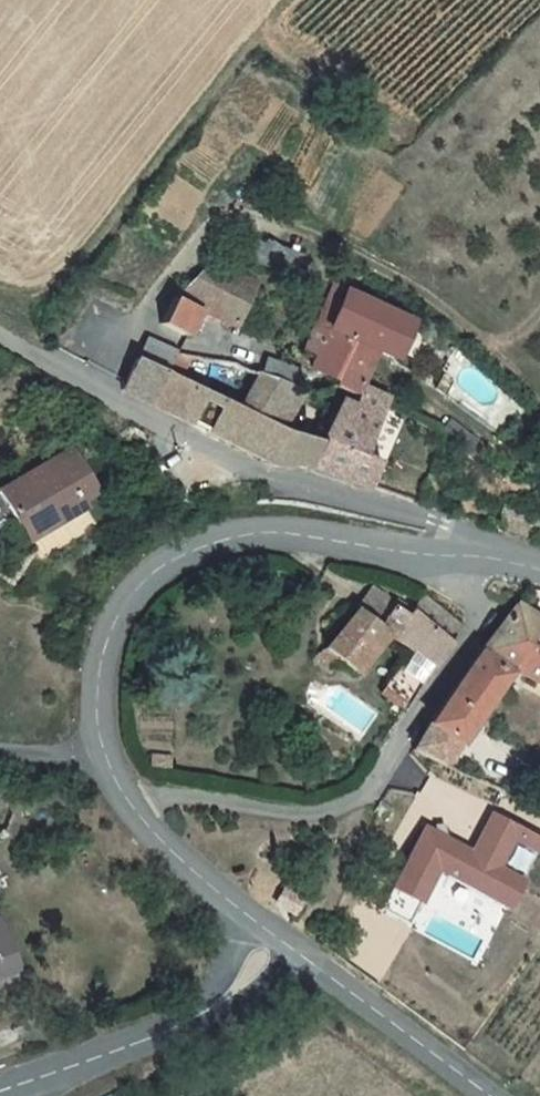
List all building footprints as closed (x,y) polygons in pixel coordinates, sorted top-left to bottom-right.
[(174,299),(160,325),(187,338),(200,311),(237,328),(257,286),(211,263),(174,299)] [(338,381),(336,389),(357,397),(361,388),(377,353),(395,360),(412,324),(332,289),(305,350),(315,355),(310,369),(338,381)] [(176,351),(148,339),(136,360),(165,374),(176,351)] [(263,376),(260,375),(240,412),(178,381),(189,356),(176,351),(165,374),(136,360),(135,360),(120,391),(272,466),(295,468),(286,442),(283,434),(281,432),(302,399),(304,389),(295,386),(263,376)] [(268,362),(263,376),(295,386),(300,372),(268,362)] [(452,383),(441,375),(434,390),(444,397),(452,383)] [(286,442),(295,468),(308,471),(367,490),(379,465),(363,458),(389,401),(361,388),(357,397),(351,409),(341,405),(335,416),(325,434),(319,447),(286,442)] [(325,434),(335,416),(329,413),(319,431),(325,434)] [(476,447),(455,430),(447,441),(467,457),(476,447)] [(1,493),(23,531),(38,523),(43,533),(84,508),(81,502),(96,493),(72,452),(1,493)] [(38,523),(23,531),(29,540),(43,533),(38,523)] [(461,630),(421,598),(406,618),(394,608),(395,606),(371,588),(353,611),(355,613),(324,651),(317,655),(310,663),(328,677),(338,665),(350,673),(365,654),(382,633),(391,639),(392,637),(411,650),(433,667),(461,630)] [(516,606),(480,654),(429,726),(458,747),(513,671),(539,686),(539,622),(516,606)] [(387,683),(379,695),(403,713),(433,667),(411,650),(387,683)] [(365,654),(350,673),(356,677),(370,657),(365,654)] [(458,747),(429,726),(412,751),(444,766),(458,747)] [(374,815),(382,821),(392,808),(380,799),(371,813),(374,815)] [(424,820),(395,885),(429,900),(440,873),(516,906),(530,874),(506,864),(516,841),(539,852),(539,830),(491,809),(476,843),(424,820)] [(8,837),(9,835),(9,833),(8,831),(7,829),(5,828),(2,828),(0,829),(0,838),(1,839),(4,839),(6,839),(8,837)] [(302,903),(285,893),(277,905),(294,914),(302,903)] [(17,970),(0,925),(0,977),(17,970)]
